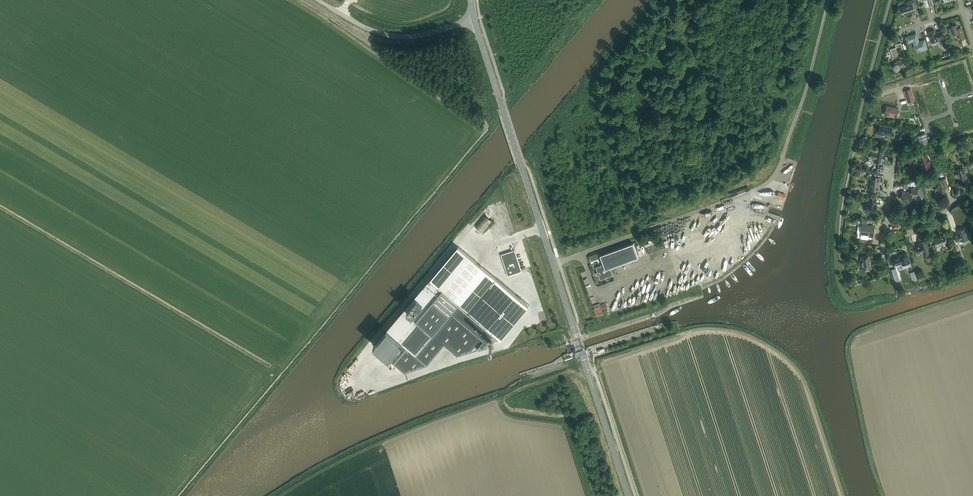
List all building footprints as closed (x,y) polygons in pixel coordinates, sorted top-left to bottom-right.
[(902,8),(904,15),(914,12),(912,6),(916,5),(914,0),(912,0),(905,2),(906,6),(902,8)] [(954,35),(957,34),(959,40),(965,38),(961,27),(958,28),(957,25),(951,27),(954,35)] [(938,39),(943,37),(941,31),(937,32),(938,33),(936,33),(935,30),(928,33),(931,43),(938,40),(938,39)] [(904,37),(906,44),(913,42),(915,50),(920,49),(921,51),(927,49),(924,40),(919,41),(916,33),(904,37)] [(890,49),(892,56),(893,60),(899,58),(899,57),(904,55),(901,43),(895,45),(896,48),(890,49)] [(908,102),(915,100),(911,88),(904,90),(908,102)] [(893,91),(897,103),(905,101),(901,89),(893,91)] [(898,112),(898,109),(886,106),(884,115),(896,118),(897,115),(899,115),(900,112),(898,112)] [(877,136),(881,137),(881,135),(890,136),(893,137),(895,129),(892,128),(880,125),(879,130),(877,130),(876,135),(877,136)] [(883,164),(883,161),(884,161),(885,155),(884,155),(885,151),(875,150),(875,153),(870,152),(869,159),(874,159),(873,162),(883,164)] [(930,162),(928,158),(927,159),(926,154),(918,156),(922,169),(930,167),(929,163),(930,162)] [(963,168),(956,170),(957,174),(956,174),(955,175),(956,177),(957,178),(958,177),(960,182),(967,180),(965,173),(968,172),(966,166),(963,167),(963,168)] [(868,172),(868,177),(871,177),(869,189),(878,191),(880,178),(877,178),(877,173),(868,172)] [(945,188),(948,187),(945,178),(942,179),(935,181),(938,188),(935,189),(934,190),(935,193),(936,194),(939,193),(939,194),(946,192),(945,188)] [(911,193),(902,192),(901,199),(911,200),(911,197),(913,196),(917,196),(917,190),(911,189),(911,193)] [(876,213),(876,205),(875,205),(876,199),(869,198),(869,204),(866,204),(866,211),(869,212),(871,214),(872,212),(876,213)] [(483,233),(492,222),(485,215),(475,227),(483,233)] [(873,238),(874,227),(867,226),(867,224),(862,223),(861,234),(869,235),(869,237),(873,238)] [(958,234),(954,235),(956,242),(960,240),(961,241),(968,239),(968,238),(970,237),(969,235),(967,235),(965,229),(958,231),(958,234)] [(935,244),(932,245),(934,251),(937,250),(936,247),(946,244),(945,240),(946,240),(945,238),(945,239),(944,235),(933,239),(935,244)] [(646,247),(657,243),(656,241),(657,241),(656,239),(649,241),(650,243),(645,244),(646,247)] [(920,245),(914,247),(917,255),(922,253),(923,255),(931,253),(927,240),(919,243),(920,245)] [(647,248),(649,254),(669,246),(667,241),(647,248)] [(610,268),(638,258),(633,243),(600,255),(603,265),(601,266),(595,267),(597,273),(599,272),(600,274),(598,275),(600,280),(605,278),(608,277),(608,278),(613,276),(611,270),(611,271),(610,268)] [(426,283),(386,330),(416,355),(457,306),(497,336),(500,339),(528,306),(496,279),(457,247),(427,283),(426,283)] [(509,275),(520,271),(514,252),(510,253),(510,252),(508,253),(508,254),(502,256),(505,263),(504,264),(505,268),(506,267),(509,275)] [(899,257),(890,259),(893,267),(901,264),(901,265),(902,266),(904,265),(905,266),(907,265),(908,264),(910,263),(907,252),(906,253),(906,252),(905,252),(902,253),(901,254),(898,255),(899,257)] [(871,268),(870,263),(869,256),(860,257),(862,270),(865,270),(866,271),(868,271),(869,270),(869,269),(871,269),(870,268),(871,268)] [(386,330),(373,345),(381,352),(405,372),(428,364),(444,344),(457,355),(490,344),(497,336),(457,306),(416,355),(386,330)]
